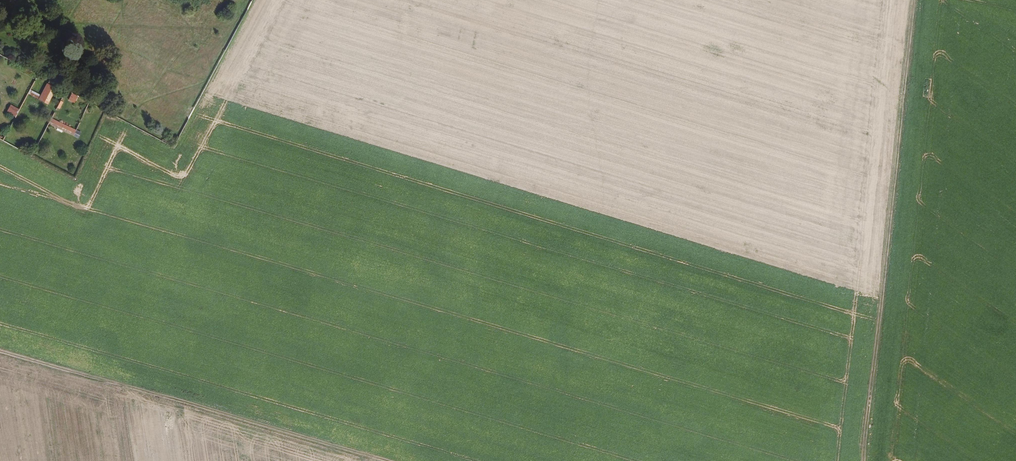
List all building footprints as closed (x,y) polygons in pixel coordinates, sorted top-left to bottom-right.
[(39,83),(42,78),(36,75),(33,80),(39,83)] [(47,103),(55,86),(52,84),(47,82),(41,94),(32,90),(30,94),(47,103)] [(75,104),(78,97),(70,93),(66,100),(75,104)] [(13,120),(18,110),(8,105),(3,114),(13,120)] [(74,132),(57,123),(54,128),(71,137),(74,132)]
